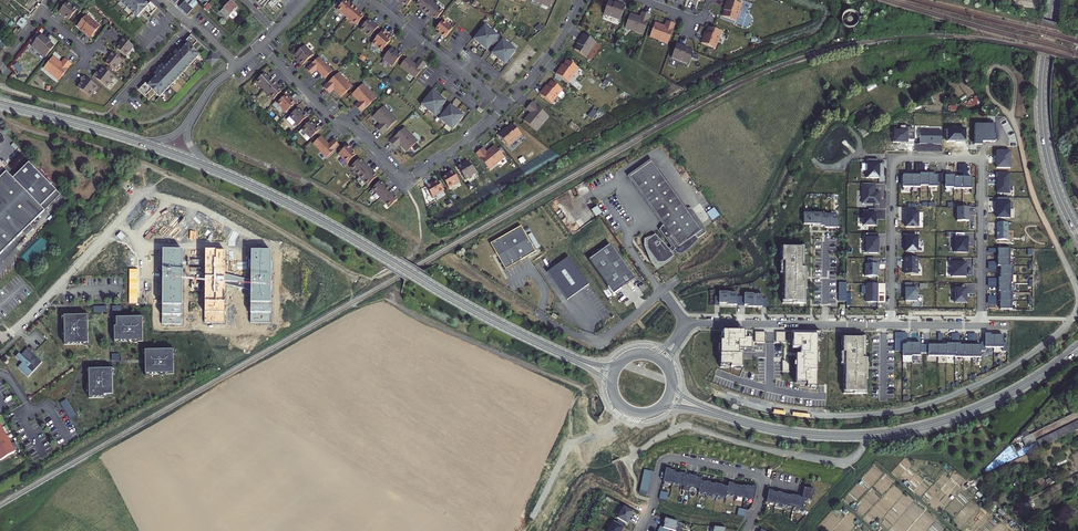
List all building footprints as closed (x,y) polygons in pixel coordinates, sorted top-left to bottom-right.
[(137,18),(144,9),(151,15),(157,9),(150,2),(149,4),(148,5),(143,0),(118,0),(137,18)] [(433,3),(430,0),(420,0),(416,4),(420,7),(423,9),(422,10),(425,13),(433,3)] [(722,16),(736,21),(742,4),(730,0),(727,0),(725,6),(726,6),(724,10),(722,16)] [(185,1),(179,7),(187,15),(193,9),(185,1)] [(229,16),(234,12),(237,8),(231,1),(220,12),(227,19),(229,16)] [(346,17),(355,7),(351,4),(350,6),(347,3),(344,1),(337,9),(346,17)] [(608,1),(603,14),(620,20),(625,6),(619,3),(618,4),(614,3),(608,1)] [(67,2),(58,12),(62,15),(63,14),(65,16),(69,19),(77,9),(67,2)] [(433,3),(425,13),(429,16),(430,15),(432,17),(436,20),(443,11),(433,3)] [(355,7),(346,17),(356,25),(363,16),(360,13),(357,11),(358,10),(355,7)] [(650,15),(642,12),(640,17),(630,13),(625,26),(634,29),(633,31),(643,35),(650,15)] [(843,23),(845,26),(847,27),(850,28),(852,27),(854,26),(856,24),(856,21),(856,18),(854,16),(852,15),(850,14),(847,15),(845,16),(843,18),(843,21),(843,23)] [(86,15),(77,26),(82,30),(85,33),(85,34),(90,38),(100,26),(86,15)] [(22,18),(16,25),(21,28),(26,22),(22,18)] [(368,19),(360,29),(370,37),(378,26),(375,23),(374,24),(372,22),(368,19)] [(441,35),(444,38),(453,28),(443,20),(436,29),(439,32),(442,34),(441,35)] [(655,23),(650,35),(659,38),(658,40),(667,44),(675,24),(666,21),(664,26),(655,23)] [(485,25),(473,39),(487,50),(491,45),(494,41),(498,36),(485,25)] [(701,43),(715,48),(721,31),(708,27),(706,32),(704,36),(703,36),(701,43)] [(387,33),(383,30),(372,43),(381,51),(390,41),(388,39),(387,37),(388,36),(386,34),(387,33)] [(41,34),(31,46),(45,57),(54,46),(49,42),(46,39),(46,38),(41,34)] [(577,44),(574,49),(586,57),(596,42),(583,34),(579,40),(580,40),(577,44)] [(185,43),(187,44),(187,43),(191,47),(197,41),(191,35),(184,42),(185,43)] [(498,36),(494,41),(498,45),(502,39),(498,36)] [(116,49),(125,56),(133,46),(123,38),(120,42),(122,43),(120,45),(116,49)] [(495,48),(491,53),(505,64),(516,50),(502,39),(498,45),(495,48)] [(156,77),(148,85),(147,86),(151,89),(159,97),(200,55),(191,47),(187,43),(187,44),(179,53),(177,51),(176,50),(174,53),(173,54),(171,54),(166,59),(170,62),(168,64),(165,67),(161,64),(157,69),(157,71),(155,73),(154,74),(155,75),(156,77)] [(182,46),(177,51),(179,53),(187,44),(185,43),(182,46)] [(676,43),(671,58),(688,64),(693,50),(687,48),(683,47),(683,46),(676,43)] [(299,62),(302,65),(313,54),(305,45),(294,55),(300,61),(299,62)] [(392,67),(402,55),(399,52),(398,53),(391,48),(382,59),(392,67)] [(108,59),(105,63),(114,70),(122,60),(112,53),(109,56),(110,57),(108,59)] [(212,54),(205,61),(212,66),(218,59),(212,54)] [(58,80),(72,64),(65,58),(61,63),(53,56),(45,66),(52,72),(50,74),(58,80)] [(319,57),(306,69),(311,75),(316,70),(325,78),(332,71),(319,57)] [(407,58),(400,66),(415,78),(426,64),(420,59),(416,65),(407,58)] [(560,68),(556,74),(568,82),(578,68),(567,60),(563,65),(560,68)] [(17,63),(14,66),(19,73),(23,70),(17,63)] [(96,72),(93,76),(107,87),(115,78),(104,69),(102,71),(100,72),(100,71),(98,73),(96,72)] [(264,90),(274,81),(271,78),(269,79),(267,77),(264,73),(256,81),(264,90)] [(338,73),(323,87),(329,94),(333,90),(341,97),(350,88),(344,81),(346,80),(338,73)] [(155,75),(147,84),(148,85),(156,77),(155,75)] [(79,89),(90,97),(97,87),(84,76),(80,80),(81,81),(80,84),(81,84),(81,86),(79,89)] [(346,80),(344,81),(350,88),(352,87),(346,80)] [(274,81),(264,90),(273,99),(281,92),(278,88),(276,86),(277,85),(274,81)] [(539,94),(551,103),(562,90),(551,81),(547,86),(544,89),(543,88),(539,94)] [(147,86),(148,85),(147,84),(145,83),(139,89),(146,95),(151,89),(147,86)] [(363,84),(361,85),(368,92),(369,91),(363,84)] [(359,102),(355,106),(361,112),(376,98),(369,91),(368,92),(361,85),(352,95),(359,102)] [(432,91),(421,105),(434,116),(439,110),(441,107),(446,102),(432,91)] [(277,103),(285,112),(295,103),(292,100),(291,101),(288,99),(285,95),(277,103)] [(548,115),(532,102),(526,109),(530,112),(523,120),(534,129),(540,122),(541,123),(548,115)] [(443,114),(439,119),(452,130),(463,116),(450,105),(446,110),(443,114)] [(384,106),(382,107),(389,114),(390,113),(384,106)] [(380,124),(376,128),(382,134),(397,120),(390,113),(389,114),(382,107),(373,117),(380,124)] [(298,125),(307,117),(304,113),(303,114),(301,112),(297,109),(289,116),(298,125)] [(443,114),(439,110),(434,116),(439,119),(443,114)] [(310,139),(320,130),(317,126),(316,127),(313,125),(310,122),(302,129),(310,139)] [(982,141),(995,141),(995,140),(996,140),(996,133),(995,133),(995,124),(974,123),(974,144),(982,144),(982,141)] [(498,135),(508,146),(521,134),(512,124),(507,128),(504,131),(503,130),(498,135)] [(892,142),(907,142),(907,127),(907,125),(900,125),(900,130),(894,130),(894,136),(892,136),(892,142)] [(404,127),(389,142),(395,149),(399,145),(407,152),(416,143),(410,136),(411,135),(404,127)] [(953,128),(948,128),(947,141),(956,141),(956,142),(965,142),(965,129),(962,129),(962,127),(953,127),(953,128)] [(942,130),(920,130),(920,143),(928,143),(928,142),(932,142),(932,143),(937,143),(937,144),(942,144),(942,130)] [(411,135),(410,136),(416,143),(418,141),(411,135)] [(326,158),(339,145),(334,140),(329,145),(321,136),(313,144),(326,158)] [(348,145),(338,154),(347,163),(355,155),(352,152),(350,149),(351,148),(348,145)] [(476,153),(489,170),(497,163),(495,162),(503,156),(494,145),(486,152),(483,148),(476,153)] [(997,151),(996,159),(998,159),(997,162),(996,162),(996,167),(1010,168),(1010,151),(997,151)] [(350,167),(359,176),(369,167),(366,164),(365,165),(363,162),(359,159),(350,167)] [(651,159),(628,176),(663,225),(662,226),(659,230),(671,247),(669,249),(655,235),(647,241),(647,249),(658,263),(665,263),(674,256),(671,253),(674,251),(676,254),(682,254),(689,249),(699,240),(698,238),(706,233),(702,223),(691,209),(687,209),(651,159)] [(13,177),(45,209),(61,194),(30,161),(13,177)] [(460,164),(457,167),(466,179),(476,172),(468,161),(461,165),(460,164)] [(879,165),(878,165),(867,164),(867,172),(866,171),(866,179),(879,179),(879,173),(879,170),(879,165)] [(359,176),(368,185),(377,177),(373,173),(371,171),(372,170),(369,167),(359,176)] [(45,209),(13,177),(7,170),(0,177),(0,253),(45,209)] [(446,176),(442,178),(448,188),(459,181),(452,170),(449,172),(449,174),(446,176)] [(996,177),(997,177),(997,192),(1009,193),(1010,172),(996,172),(996,177)] [(920,173),(920,174),(920,185),(928,185),(928,174),(928,173),(920,173)] [(937,175),(937,181),(945,181),(945,175),(945,173),(937,173),(937,175)] [(912,186),(912,174),(903,174),(902,186),(912,186)] [(920,185),(920,174),(912,174),(912,186),(920,186),(920,185)] [(928,174),(928,185),(928,187),(937,187),(937,181),(937,175),(928,174)] [(945,187),(954,187),(954,175),(945,175),(945,181),(945,187)] [(963,187),(963,177),(963,175),(954,175),(954,187),(963,187)] [(963,177),(963,187),(971,187),(972,177),(963,177)] [(372,189),(381,198),(390,189),(387,186),(386,187),(383,184),(380,181),(372,189)] [(426,186),(432,197),(443,191),(437,181),(433,183),(430,185),(430,184),(426,186)] [(874,184),(862,184),(862,204),(879,204),(879,193),(874,193),(874,190),(874,184)] [(390,189),(381,198),(389,207),(397,199),(394,196),(392,193),(393,192),(390,189)] [(1009,197),(997,197),(997,202),(996,202),(996,208),(997,208),(997,212),(997,217),(1009,217),(1009,209),(1012,209),(1012,202),(1009,202),(1009,197)] [(597,207),(590,211),(595,218),(601,214),(597,207)] [(957,207),(957,220),(969,221),(969,207),(957,207)] [(714,208),(706,213),(712,221),(719,215),(714,208)] [(905,211),(905,226),(917,227),(918,212),(905,211)] [(803,225),(812,225),(812,214),(803,214),(803,225)] [(812,225),(812,227),(821,227),(821,215),(821,214),(812,214),(812,225)] [(875,226),(875,214),(868,214),(863,214),(863,226),(875,226)] [(830,215),(821,215),(821,227),(829,227),(829,216),(830,216),(830,215)] [(839,217),(830,216),(829,216),(829,227),(829,229),(838,229),(839,217)] [(713,223),(719,230),(726,225),(721,218),(713,223)] [(1008,222),(997,222),(997,240),(1008,240),(1008,222)] [(522,226),(491,244),(506,269),(537,251),(522,226)] [(905,244),(904,244),(904,251),(916,251),(917,236),(905,236),(905,244)] [(953,245),(953,252),(967,252),(967,243),(968,243),(969,238),(955,237),(955,245),(953,245)] [(878,244),(878,239),(865,239),(864,239),(864,254),(878,254),(878,247),(878,244)] [(611,244),(589,260),(614,294),(635,278),(611,244)] [(785,284),(785,301),(793,301),(793,303),(804,303),(804,289),(806,289),(807,271),(804,271),(804,246),(794,246),(794,249),(783,248),(783,262),(781,262),(780,273),(783,273),(783,284),(785,284)] [(781,246),(781,262),(783,262),(783,248),(794,249),(794,246),(781,246)] [(998,258),(1010,258),(1010,249),(998,249),(998,258)] [(182,250),(162,250),(162,325),(181,325),(182,250)] [(225,251),(205,251),(204,322),(225,323),(225,251)] [(271,252),(251,251),(250,322),(270,322),(271,252)] [(570,256),(548,272),(569,300),(590,284),(570,256)] [(917,257),(904,257),(904,263),(904,274),(916,274),(917,257)] [(1010,258),(998,258),(998,266),(1000,266),(1010,266),(1010,258)] [(952,262),(951,276),(966,277),(966,263),(952,262)] [(877,264),(874,264),(866,263),(864,263),(864,276),(876,276),(876,268),(877,268),(877,264)] [(1012,266),(1010,266),(1000,266),(1000,275),(1012,275),(1012,266)] [(1012,275),(1000,275),(1000,283),(1011,283),(1012,283),(1012,275)] [(877,283),(865,283),(865,302),(877,302),(877,283)] [(1011,292),(1011,283),(1000,283),(998,283),(998,292),(1000,292),(1011,292)] [(782,303),(793,303),(793,301),(785,301),(785,284),(783,284),(782,303)] [(912,289),(905,289),(905,301),(916,301),(916,289),(912,289)] [(954,289),(954,303),(966,303),(966,297),(966,289),(954,289)] [(726,292),(717,291),(717,296),(717,305),(726,305),(726,292)] [(735,293),(726,292),(726,305),(734,305),(734,296),(735,293)] [(1011,292),(1000,292),(1000,301),(1012,301),(1012,292),(1011,292)] [(751,294),(752,294),(752,293),(742,293),(742,297),(742,305),(751,305),(751,294)] [(760,295),(752,294),(751,294),(751,305),(751,307),(760,307),(760,298),(760,295)] [(1012,310),(1012,301),(1000,301),(1000,310),(1012,310)] [(64,316),(64,344),(83,344),(88,344),(88,320),(87,315),(80,316),(78,316),(76,316),(64,316)] [(142,317),(116,318),(116,322),(116,327),(114,327),(114,328),(114,342),(119,341),(129,341),(138,341),(143,341),(142,317)] [(744,331),(723,331),(723,341),(720,341),(720,367),(725,367),(725,365),(731,365),(731,367),(742,367),(742,354),(738,354),(738,349),(751,350),(752,339),(744,338),(744,331)] [(765,332),(755,332),(755,343),(765,343),(765,332)] [(776,332),(776,342),(785,342),(786,332),(776,332)] [(804,380),(804,383),(815,384),(815,340),(819,340),(819,332),(789,332),(789,340),(791,340),(791,348),(798,348),(798,355),(794,355),(794,380),(804,380)] [(894,352),(901,352),(901,345),(901,340),(902,333),(894,333),(894,335),(894,352)] [(840,336),(840,352),(842,352),(842,339),(853,339),(853,337),(840,336)] [(985,343),(985,348),(993,348),(993,336),(985,336),(985,343)] [(993,348),(1003,349),(1003,343),(1003,336),(993,336),(993,348)] [(842,364),(842,375),(844,375),(844,392),(852,392),(852,394),(863,394),(863,380),(866,380),(866,362),(863,362),(864,337),(853,337),(853,339),(842,339),(842,352),(840,352),(840,364),(842,364)] [(910,356),(911,356),(919,356),(919,354),(920,345),(920,344),(910,343),(910,345),(910,356)] [(937,346),(937,357),(946,357),(946,344),(937,344),(937,346)] [(946,344),(946,357),(954,357),(954,346),(954,345),(946,344)] [(901,345),(901,352),(901,357),(911,357),(911,356),(910,356),(910,345),(901,345)] [(937,346),(927,346),(927,354),(927,357),(937,357),(937,346)] [(954,357),(954,358),(963,358),(963,346),(954,346),(954,357)] [(963,346),(963,358),(971,358),(971,346),(963,346)] [(971,346),(971,358),(980,358),(980,352),(980,346),(971,346)] [(18,369),(28,379),(42,363),(26,350),(20,357),(18,355),(15,359),(22,365),(18,369)] [(145,361),(145,374),(150,374),(160,374),(169,374),(173,374),(173,354),(173,350),(145,350),(145,361)] [(89,393),(89,398),(104,397),(104,395),(108,395),(113,395),(112,373),(112,369),(102,369),(88,369),(88,374),(89,384),(89,393)] [(842,394),(852,394),(852,392),(844,392),(844,375),(842,375),(842,394)] [(64,423),(70,419),(60,403),(54,406),(64,423)] [(1077,430),(1077,421),(1033,443),(1036,450),(1077,430)] [(0,460),(16,451),(0,425),(0,460)] [(1022,447),(1033,442),(1032,438),(1030,434),(1029,435),(1023,437),(1019,440),(1022,447)] [(681,484),(683,473),(684,472),(679,471),(679,472),(674,471),(675,469),(670,468),(670,467),(666,467),(663,480),(681,484)] [(644,469),(639,493),(647,494),(652,471),(644,469)] [(683,473),(681,484),(699,488),(701,480),(701,477),(696,476),(697,475),(688,473),(688,474),(683,473)] [(706,481),(701,480),(699,488),(698,491),(726,497),(727,493),(728,486),(723,485),(723,484),(715,482),(715,483),(710,482),(711,481),(706,480),(706,481)] [(729,481),(728,486),(727,493),(754,499),(757,486),(753,485),(752,486),(747,485),(743,485),(733,483),(733,482),(729,481)] [(802,497),(805,497),(812,499),(813,492),(814,493),(815,488),(804,486),(803,490),(802,497)] [(802,508),(805,497),(802,497),(800,496),(800,495),(791,493),(791,494),(790,494),(784,493),(781,492),(781,491),(777,490),(777,491),(775,491),(772,490),(772,489),(768,488),(766,500),(802,508)] [(661,491),(659,499),(667,501),(668,493),(661,491)] [(1034,506),(1030,498),(1021,503),(1024,510),(1034,506)] [(633,511),(624,506),(617,517),(627,523),(630,517),(633,511)] [(739,508),(737,515),(745,517),(747,509),(739,508)] [(678,521),(665,517),(663,522),(664,522),(663,527),(675,530),(678,521)] [(623,526),(614,520),(607,530),(620,530),(623,526)]
